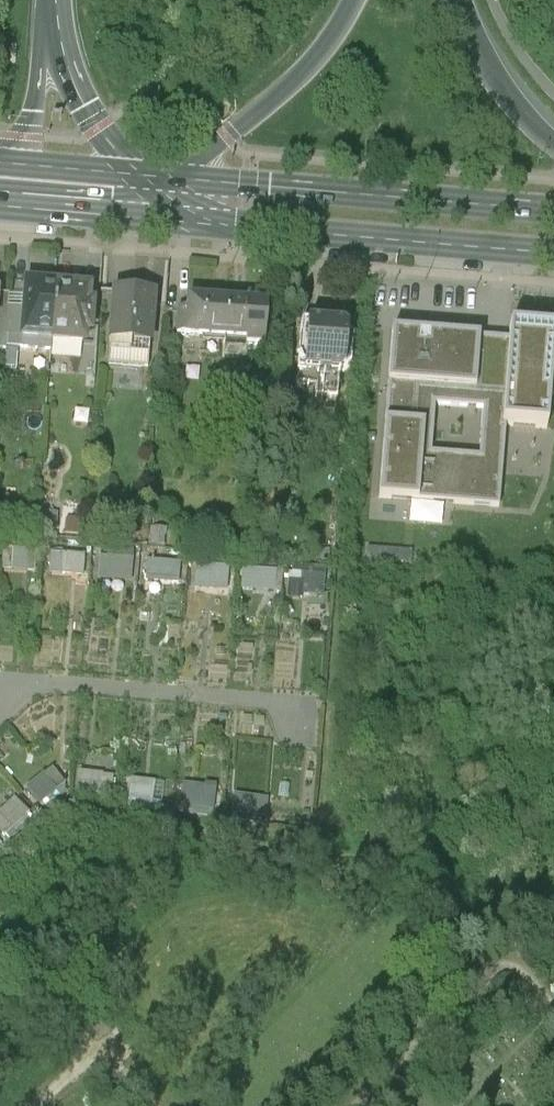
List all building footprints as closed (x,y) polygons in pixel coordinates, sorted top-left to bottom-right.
[(53,348),(59,287),(26,284),(24,299),(21,339),(21,346),(53,348)] [(94,290),(59,287),(53,348),(89,351),(90,339),(95,339),(97,306),(93,306),(94,290)] [(1,294),(0,305),(0,350),(5,350),(6,338),(9,298),(10,296),(1,294)] [(158,298),(114,294),(110,347),(150,350),(154,350),(158,298)] [(9,298),(6,338),(21,339),(24,299),(9,298)] [(229,305),(189,302),(188,312),(180,312),(178,341),(187,342),(225,345),(229,305)] [(229,305),(225,345),(250,347),(249,352),(266,353),(269,308),(229,305)] [(338,327),(300,324),(295,374),(333,377),(343,368),(346,339),(338,327)] [(512,424),(553,427),(553,424),(553,328),(517,325),(516,337),(509,423),(512,424)] [(399,327),(395,381),(482,388),(487,334),(471,333),(399,327)] [(482,388),(395,381),(391,419),(429,422),(423,497),(506,503),(512,424),(509,423),(516,337),(487,334),(482,388)] [(150,350),(111,347),(109,368),(148,371),(150,350)] [(429,422),(391,419),(385,494),(423,497),(429,422)] [(0,498),(0,515),(14,516),(15,499),(0,498)] [(60,515),(42,514),(40,531),(59,532),(60,515)] [(80,520),(66,519),(65,535),(79,536),(80,520)] [(151,528),(150,547),(166,548),(167,529),(151,528)] [(40,570),(41,550),(16,550),(15,569),(40,570)] [(64,572),(88,573),(89,552),(64,552),(64,572)] [(136,580),(137,557),(101,556),(100,579),(136,580)] [(183,559),(148,561),(149,581),(184,579),(183,559)] [(199,563),(196,586),(231,590),(234,567),(199,563)] [(285,589),(285,567),(245,567),(245,588),(285,589)] [(325,598),(326,573),(305,572),(304,597),(325,598)] [(30,786),(45,805),(71,785),(56,766),(30,786)] [(186,810),(218,810),(219,784),(186,783),(186,810)] [(236,790),(234,820),(270,823),(272,793),(236,790)] [(9,841),(35,813),(15,795),(0,812),(0,833),(9,841)]
